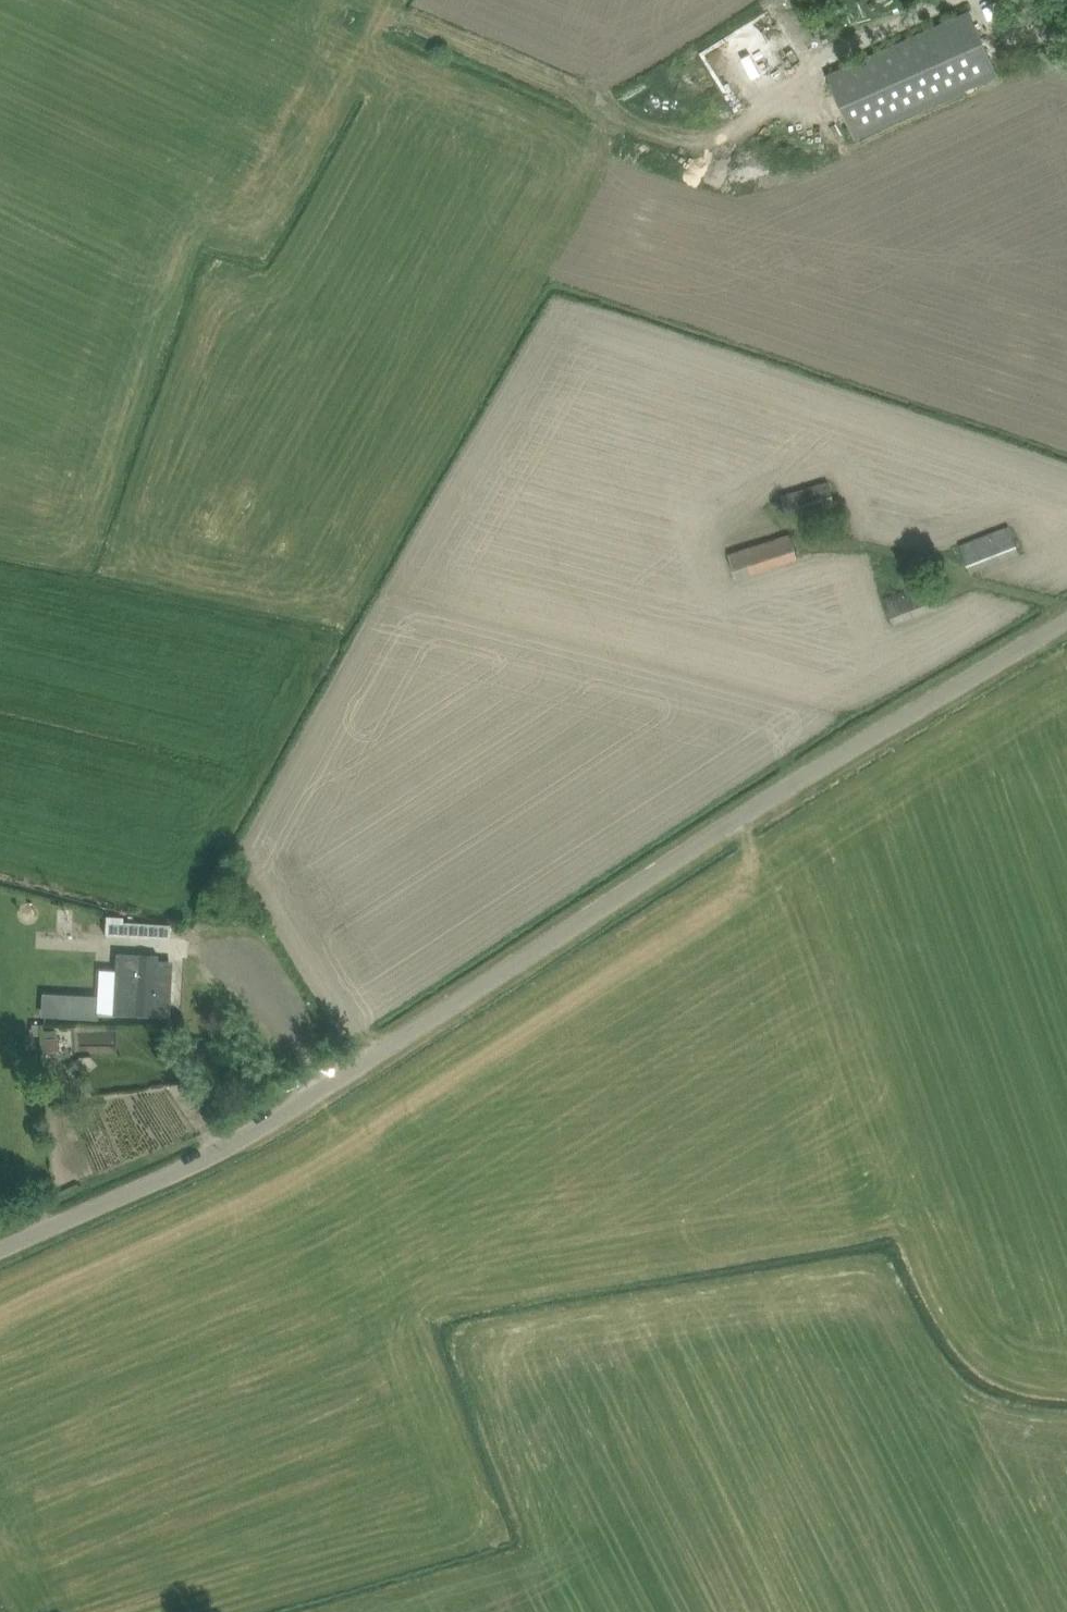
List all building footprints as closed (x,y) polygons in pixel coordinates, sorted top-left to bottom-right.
[(855,137),(997,73),(969,11),(827,74),(855,137)] [(802,517),(837,506),(829,481),(781,495),(787,515),(800,511),(802,517)] [(970,571),(1019,552),(1010,527),(961,546),(970,571)] [(736,578),(799,558),(791,533),(728,553),(736,578)] [(894,623),(942,604),(936,588),(943,586),(940,578),(885,599),(894,623)] [(106,920),(105,934),(170,938),(170,924),(124,921),(106,920)] [(170,1017),(171,997),(167,997),(169,960),(168,960),(168,957),(159,956),(159,955),(118,953),(115,1014),(170,1017)] [(57,1038),(44,1039),(44,1051),(57,1051),(57,1038)]
